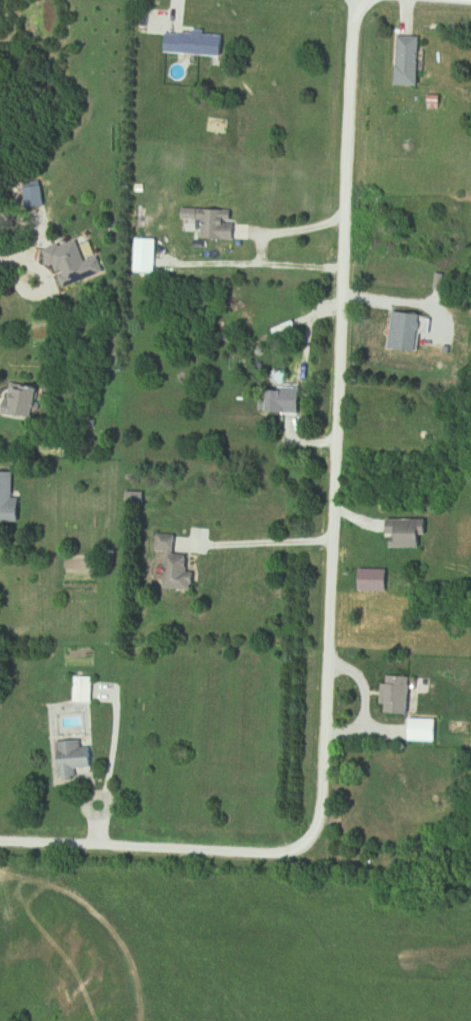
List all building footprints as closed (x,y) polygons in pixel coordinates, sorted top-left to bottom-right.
[(168,53),(228,56),(229,32),(169,29),(168,53)] [(423,86),(424,36),(400,36),(399,86),(423,86)] [(192,210),(181,215),(191,234),(202,229),(192,210)] [(50,249),(62,289),(93,279),(81,240),(50,249)] [(395,348),(423,351),(427,314),(399,311),(395,348)] [(41,416),(41,386),(9,386),(9,415),(41,416)] [(290,391),(270,390),(270,413),(306,413),(306,396),(290,396),(290,391)] [(17,471),(0,471),(0,521),(23,521),(23,498),(17,498),(17,471)] [(391,519),(391,547),(427,547),(428,519),(391,519)] [(95,702),(95,677),(78,677),(78,702),(95,702)] [(414,714),(414,677),(392,677),(392,684),(386,684),(386,714),(414,714)] [(97,781),(95,748),(86,749),(86,741),(58,742),(60,783),(97,781)]
